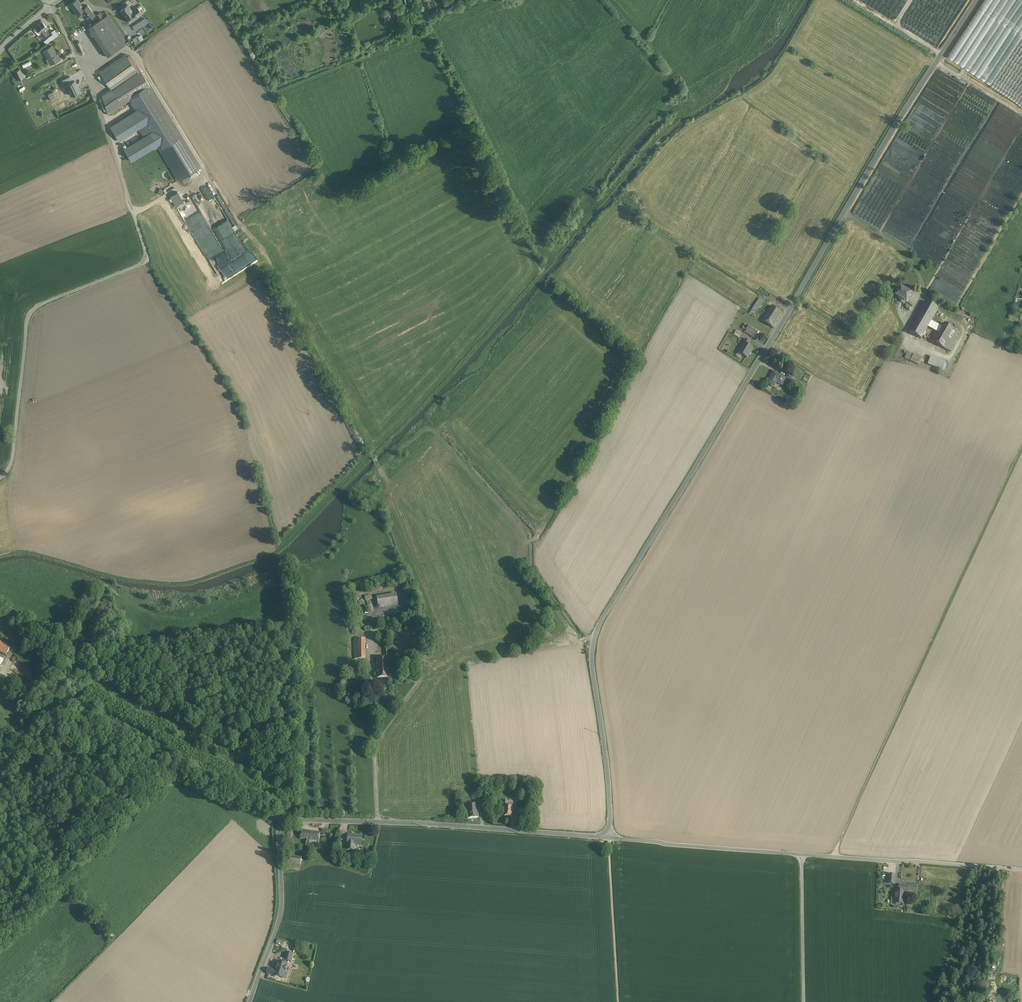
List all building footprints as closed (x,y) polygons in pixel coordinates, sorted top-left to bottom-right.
[(78,0),(74,0),(69,4),(77,15),(79,14),(82,18),(85,16),(88,21),(95,15),(87,5),(84,8),(78,0)] [(947,57),(990,86),(1021,37),(1021,0),(985,0),(947,57)] [(125,17),(132,11),(128,5),(120,11),(125,17)] [(132,11),(125,17),(129,23),(137,17),(136,16),(141,12),(144,9),(140,5),(132,11)] [(120,42),(103,17),(99,20),(88,27),(105,52),(120,42)] [(144,18),(132,27),(135,31),(139,28),(139,27),(147,21),(144,18)] [(42,21),(35,27),(41,33),(44,37),(48,34),(44,30),(47,27),(42,21)] [(141,41),(137,36),(132,39),(135,45),(141,41)] [(990,86),(1021,106),(1021,37),(990,86)] [(52,46),(43,50),(48,59),(50,58),(52,63),(60,59),(58,55),(57,55),(52,46)] [(125,54),(109,65),(107,63),(98,70),(111,88),(112,90),(138,72),(127,56),(125,54)] [(181,137),(137,65),(137,66),(129,54),(127,56),(138,72),(112,90),(121,103),(122,102),(131,115),(111,127),(119,140),(139,128),(144,135),(124,148),(132,161),(154,147),(155,149),(158,147),(160,150),(181,137)] [(14,72),(18,80),(20,79),(24,77),(20,69),(14,72)] [(70,76),(61,80),(64,86),(65,85),(70,96),(80,91),(75,80),(72,81),(70,76)] [(102,95),(107,112),(121,103),(112,90),(111,88),(102,95)] [(178,190),(170,195),(175,205),(184,200),(178,190)] [(230,223),(236,224),(216,191),(213,192),(213,199),(211,200),(208,200),(206,201),(206,203),(203,199),(206,199),(209,197),(209,192),(208,193),(208,195),(205,195),(204,192),(198,195),(198,197),(205,208),(209,208),(208,211),(213,211),(215,214),(215,218),(219,218),(223,215),(226,219),(228,219),(230,223)] [(911,293),(900,287),(895,296),(899,298),(898,299),(902,300),(902,299),(906,302),(911,293)] [(760,298),(750,313),(755,316),(765,301),(760,298)] [(921,307),(914,320),(915,321),(909,332),(921,339),(928,327),(936,331),(930,341),(933,343),(944,324),(933,317),(938,309),(928,303),(925,309),(921,307)] [(782,313),(772,306),(762,321),(773,327),(782,313)] [(944,324),(933,343),(943,348),(954,329),(944,324)] [(749,325),(745,331),(745,332),(755,338),(759,332),(749,325)] [(954,329),(943,348),(950,352),(961,333),(954,329)] [(746,339),(743,345),(739,352),(742,354),(742,355),(747,358),(753,348),(748,345),(750,341),(746,339)] [(914,355),(908,352),(905,358),(910,361),(914,355)] [(922,359),(914,355),(910,361),(910,362),(918,366),(922,359)] [(945,362),(930,356),(927,365),(942,371),(945,362)] [(785,379),(774,372),(768,383),(772,386),(775,382),(781,386),(785,379)] [(378,607),(398,604),(397,593),(376,596),(378,607)] [(365,659),(365,639),(354,639),(354,659),(365,659)] [(6,654),(10,646),(0,640),(0,651),(6,654)] [(385,659),(377,659),(377,679),(389,679),(389,665),(389,659),(385,659)] [(477,803),(466,804),(468,818),(479,817),(477,803)] [(513,805),(505,805),(504,815),(511,815),(512,809),(513,809),(513,805)] [(310,830),(301,829),(300,838),(304,839),(302,852),(307,852),(309,839),(310,830)] [(319,831),(310,830),(309,839),(318,840),(319,831)] [(362,835),(348,833),(347,843),(348,844),(347,849),(354,849),(354,844),(361,845),(362,835)] [(301,857),(289,855),(288,863),(300,865),(301,857)] [(917,885),(899,883),(898,889),(899,889),(898,891),(904,892),(916,893),(917,885)] [(904,892),(898,891),(899,889),(898,889),(897,889),(896,891),(895,902),(896,903),(899,903),(900,902),(903,903),(904,892)] [(287,963),(278,960),(275,970),(268,968),(267,973),(283,977),(287,963)]
